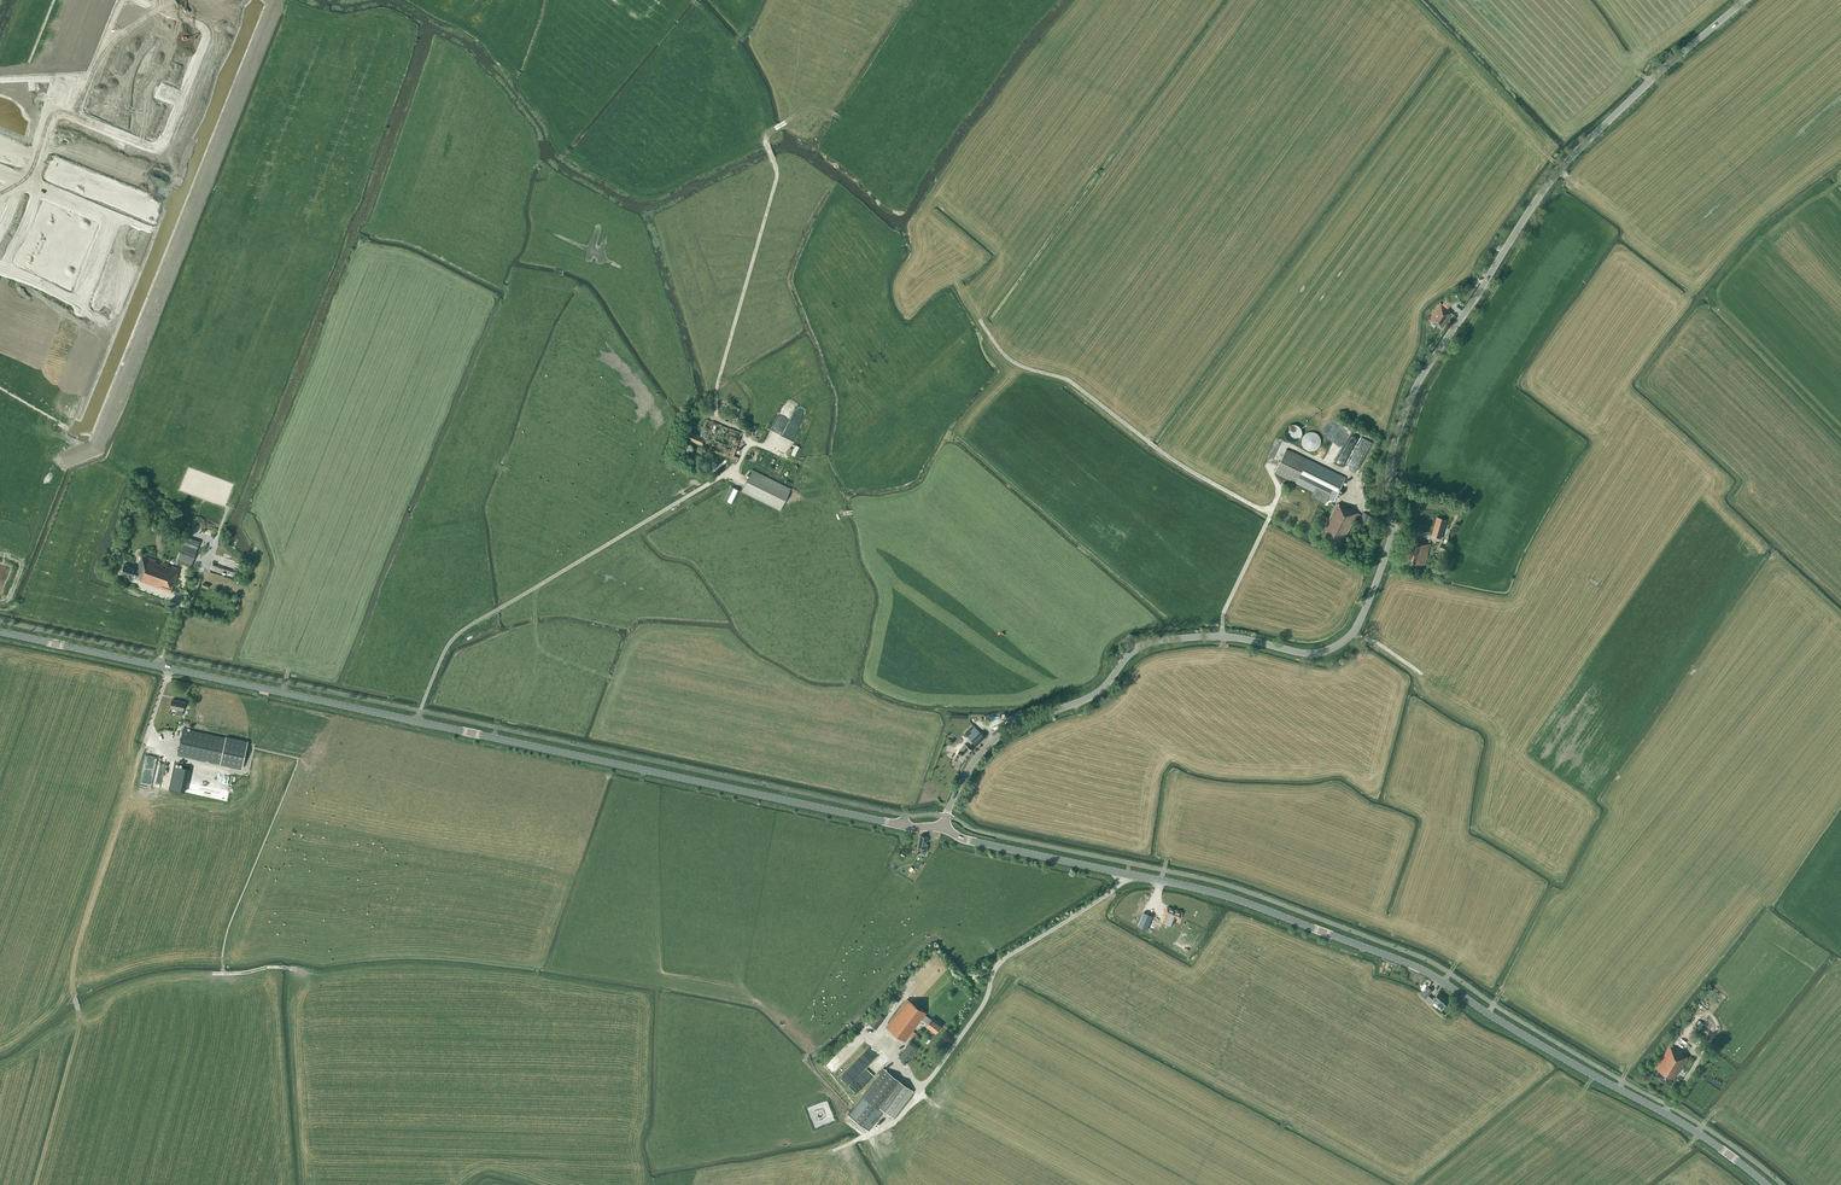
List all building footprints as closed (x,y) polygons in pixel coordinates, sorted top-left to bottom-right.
[(1450,310),(1439,303),(1428,319),(1441,328),(1452,313),(1449,311),(1450,310)] [(721,409),(736,415),(739,409),(738,408),(739,406),(725,400),(724,402),(721,409)] [(738,417),(725,412),(722,418),(735,424),(738,417)] [(697,443),(696,444),(731,459),(730,462),(735,464),(737,458),(732,456),(739,440),(738,439),(740,434),(706,420),(700,436),(684,430),(681,437),(697,443)] [(747,433),(756,437),(759,430),(751,427),(749,427),(747,433)] [(1303,436),(1302,437),(1302,438),(1302,439),(1301,440),(1301,441),(1301,442),(1302,443),(1302,444),(1302,445),(1302,446),(1303,447),(1304,448),(1305,449),(1306,449),(1307,450),(1308,450),(1309,451),(1310,451),(1311,451),(1312,451),(1313,451),(1314,450),(1315,450),(1316,449),(1317,449),(1318,448),(1319,447),(1319,446),(1320,446),(1320,445),(1320,444),(1320,443),(1321,442),(1321,441),(1321,440),(1320,439),(1320,438),(1320,437),(1319,436),(1318,435),(1317,434),(1316,433),(1315,432),(1314,432),(1313,432),(1312,432),(1311,432),(1310,432),(1309,432),(1308,432),(1307,432),(1306,433),(1305,433),(1305,434),(1304,435),(1303,436)] [(1350,457),(1358,462),(1370,440),(1362,436),(1350,457)] [(1275,472),(1294,481),(1334,501),(1345,478),(1286,449),(1275,472)] [(740,492),(744,494),(779,511),(790,489),(751,470),(740,492)] [(740,487),(731,484),(726,499),(734,502),(740,487)] [(1354,519),(1359,522),(1360,520),(1361,518),(1362,515),(1343,505),(1342,507),(1337,504),(1320,535),(1340,545),(1354,519)] [(1370,516),(1364,513),(1362,515),(1361,518),(1360,520),(1364,522),(1366,524),(1370,516)] [(201,518),(197,517),(193,517),(190,520),(188,523),(188,527),(190,531),(194,533),(198,533),(201,532),(204,529),(205,525),(204,521),(201,518)] [(1444,524),(1437,522),(1433,536),(1440,538),(1444,524)] [(200,542),(186,537),(177,562),(191,567),(200,542)] [(1414,540),(1409,538),(1404,555),(1405,555),(1403,563),(1419,567),(1419,564),(1424,566),(1430,544),(1415,539),(1414,540)] [(156,560),(142,555),(137,569),(124,564),(121,573),(128,575),(132,577),(132,576),(142,580),(141,581),(172,592),(178,575),(177,574),(178,570),(179,568),(172,566),(171,567),(168,565),(168,564),(161,562),(160,563),(156,562),(156,560)] [(212,569),(234,576),(236,569),(214,562),(212,569)] [(188,707),(189,703),(185,702),(172,699),(170,708),(183,710),(184,706),(188,707)] [(966,736),(976,746),(984,738),(974,728),(966,736)] [(226,738),(183,729),(178,754),(220,763),(220,764),(242,768),(248,742),(226,737),(226,738)] [(968,746),(964,744),(959,751),(954,759),(957,761),(963,764),(967,756),(972,750),(967,747),(968,746)] [(158,786),(169,788),(172,774),(169,773),(170,771),(173,771),(175,761),(167,760),(165,768),(162,767),(158,786)] [(184,792),(189,769),(175,766),(170,789),(184,792)] [(926,852),(928,844),(925,844),(926,837),(920,835),(918,847),(920,848),(920,851),(926,852)] [(910,873),(905,870),(900,876),(908,882),(914,875),(911,873),(910,873)] [(1164,917),(1160,927),(1170,931),(1174,922),(1171,921),(1172,920),(1169,919),(1171,915),(1180,919),(1182,913),(1167,907),(1165,913),(1166,914),(1165,917),(1164,917)] [(1153,916),(1144,912),(1138,926),(1147,930),(1153,916)] [(1433,1001),(1432,1000),(1432,999),(1428,995),(1432,991),(1428,987),(1421,994),(1425,998),(1425,999),(1430,1004),(1433,1001)] [(1432,1000),(1433,1001),(1442,1009),(1444,1006),(1445,1007),(1449,1001),(1439,992),(1432,999),(1432,1000)] [(935,1032),(940,1026),(931,1019),(930,1019),(925,1015),(926,1013),(907,999),(886,1027),(905,1041),(921,1019),(927,1024),(926,1025),(935,1032)] [(876,1011),(867,1023),(876,1029),(885,1017),(876,1011)] [(1670,1042),(1672,1043),(1677,1035),(1672,1032),(1667,1041),(1668,1041),(1667,1042),(1669,1044),(1670,1042)] [(906,1063),(916,1049),(909,1043),(898,1057),(906,1063)] [(1677,1073),(1678,1074),(1688,1058),(1683,1055),(1683,1054),(1670,1045),(1652,1074),(1671,1086),(1675,1080),(1674,1079),(1677,1073)] [(893,1118),(913,1091),(884,1069),(848,1116),(868,1131),(883,1111),(893,1118)]
